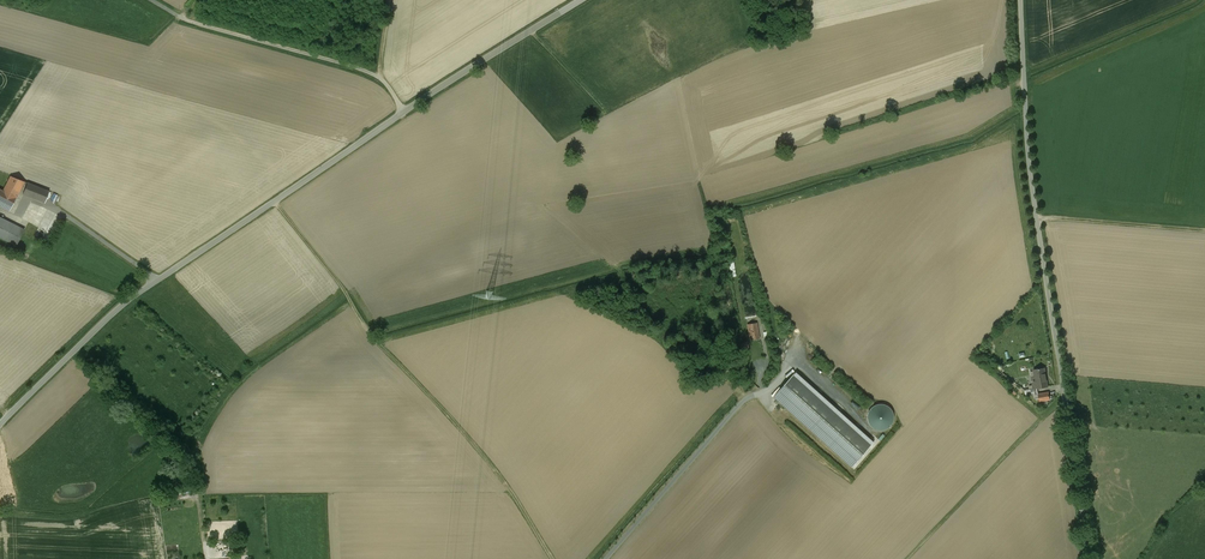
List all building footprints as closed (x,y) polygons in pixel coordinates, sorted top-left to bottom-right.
[(10,176),(3,191),(0,196),(0,207),(9,211),(24,182),(10,176)] [(49,192),(27,183),(23,194),(45,203),(49,192)] [(0,217),(0,238),(16,246),(24,230),(0,217)] [(39,228),(32,225),(27,235),(33,238),(39,228)] [(757,323),(748,325),(751,340),(759,338),(757,323)] [(1045,368),(1034,370),(1034,372),(1030,373),(1033,388),(1033,389),(1037,388),(1048,386),(1045,368)] [(874,442),(796,372),(773,397),(851,467),(874,442)] [(1049,392),(1038,394),(1039,397),(1039,401),(1050,400),(1049,392)] [(872,407),(869,411),(868,415),(867,419),(869,423),(871,427),(875,429),(879,430),(883,430),(887,429),(890,426),(893,422),(894,418),(893,414),(891,410),(888,407),(885,405),(880,404),(876,405),(872,407)]
